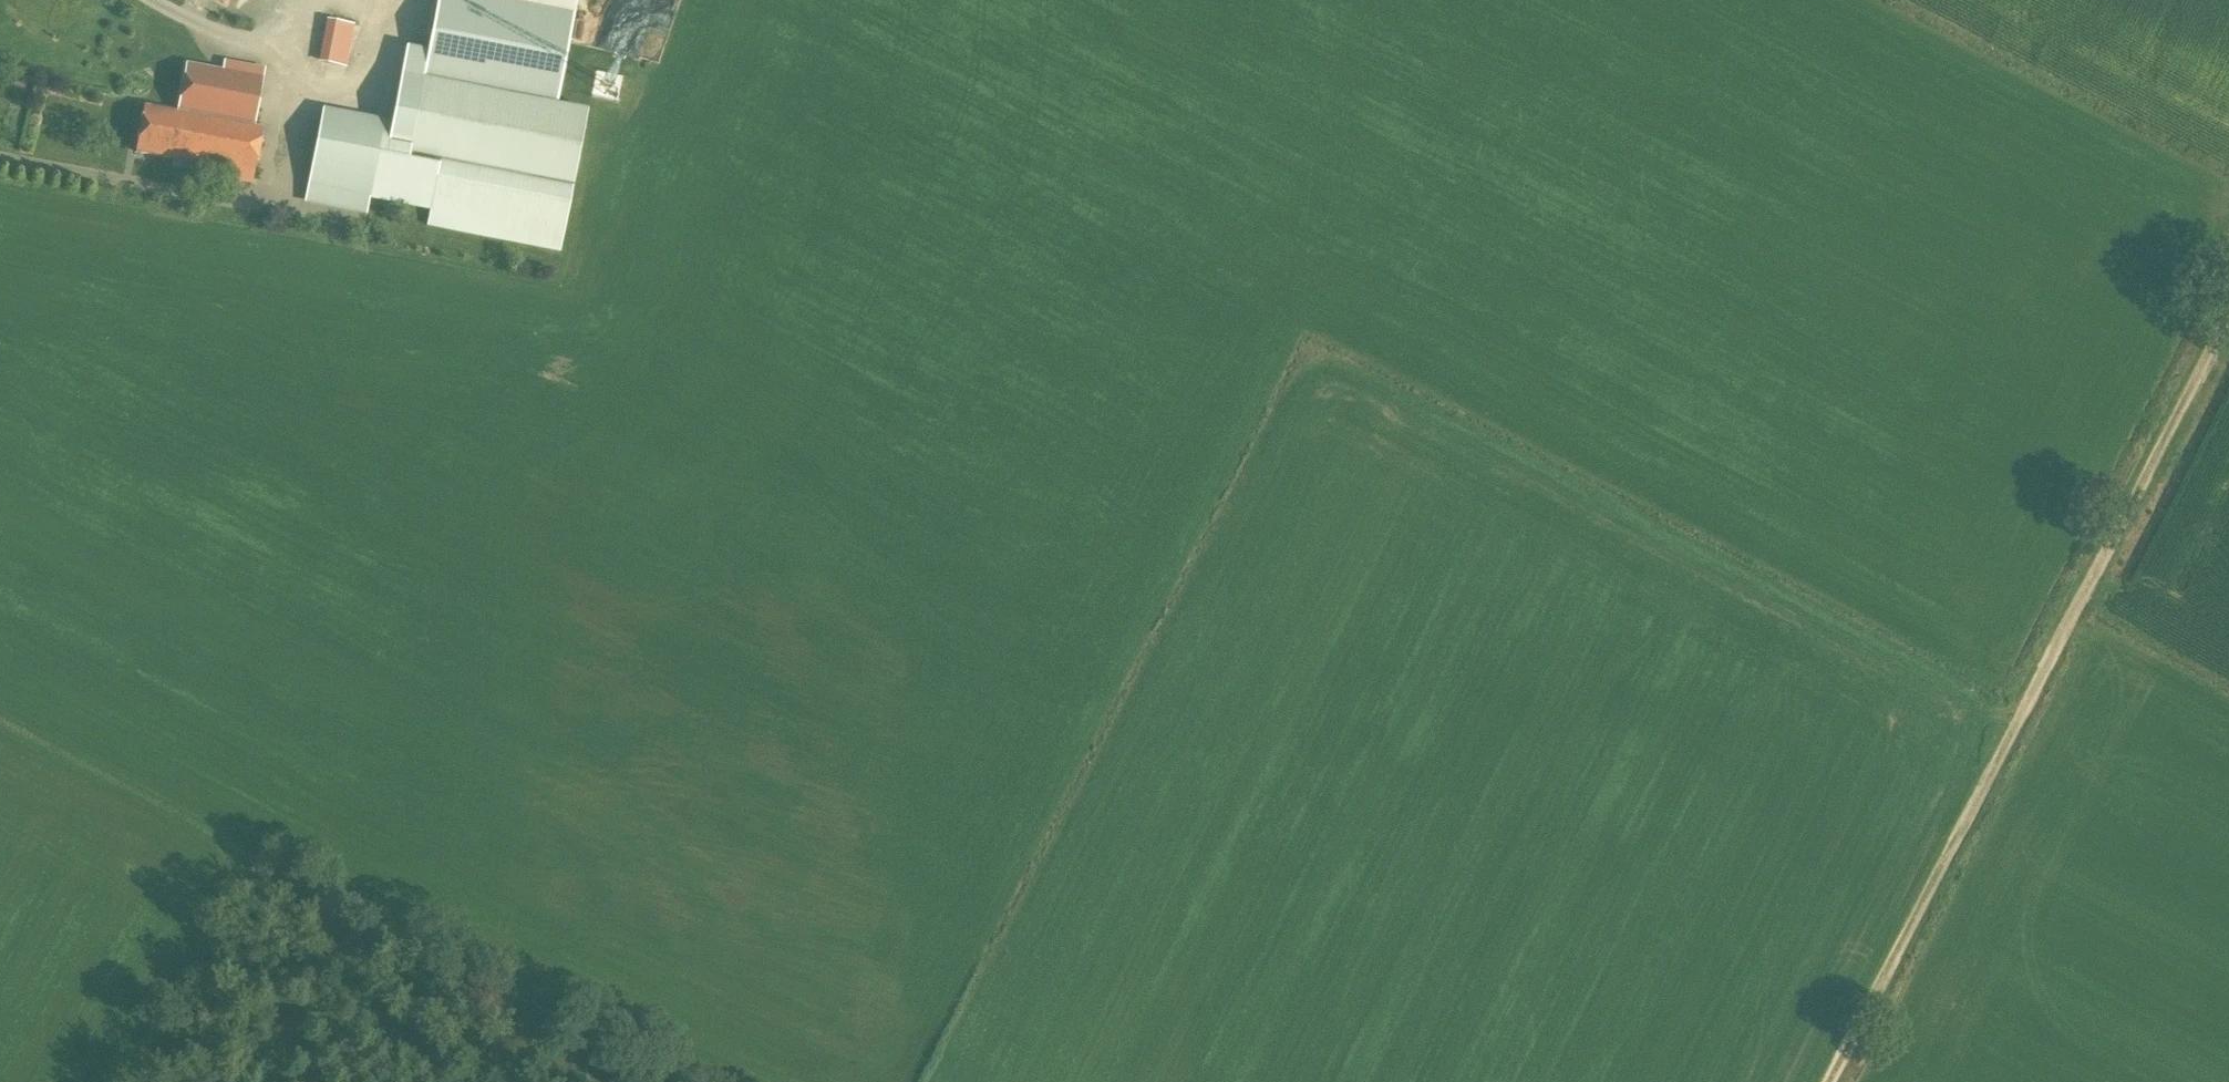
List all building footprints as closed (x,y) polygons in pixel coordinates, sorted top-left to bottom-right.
[(307,179),(302,203),(367,214),(369,200),(430,211),(427,227),(561,252),(587,113),(556,107),(574,15),(496,0),(438,0),(427,51),(405,47),(391,126),(319,112),(307,179)] [(345,69),(353,25),(326,20),(318,64),(345,69)] [(136,153),(174,160),(191,163),(189,173),(252,184),(262,128),(254,126),(263,78),(222,70),(187,64),(178,112),(144,106),(136,153)]
